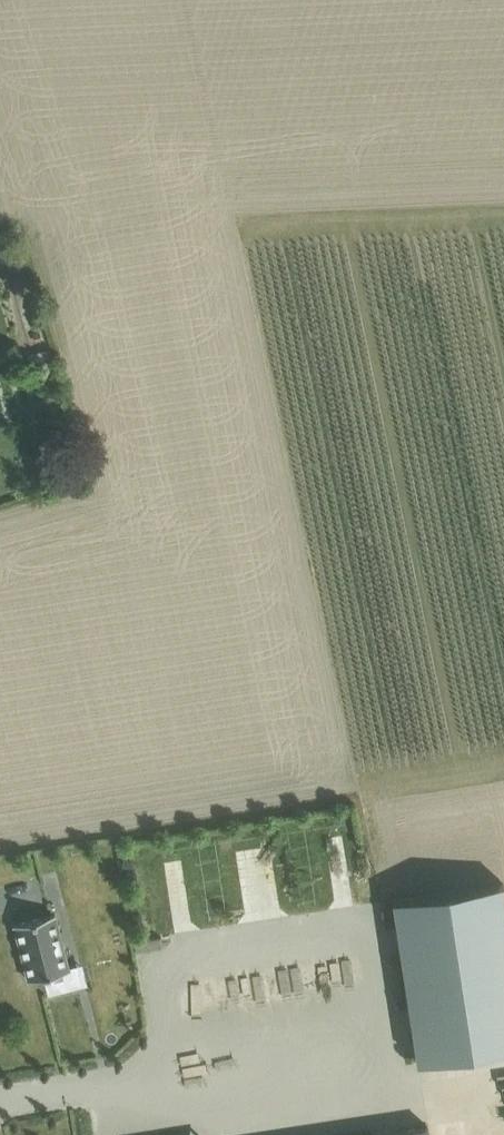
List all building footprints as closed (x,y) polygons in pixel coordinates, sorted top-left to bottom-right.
[(18,250),(7,253),(10,263),(21,260),(18,250)] [(37,360),(35,352),(27,355),(29,362),(37,360)] [(53,861),(29,867),(39,903),(63,896),(62,895),(85,888),(76,856),(54,862),(53,861)] [(503,1048),(503,888),(503,883),(393,900),(418,1061),(503,1048)] [(54,914),(14,924),(28,980),(69,970),(54,914)] [(428,1127),(373,1134),(429,1134),(428,1127)]
